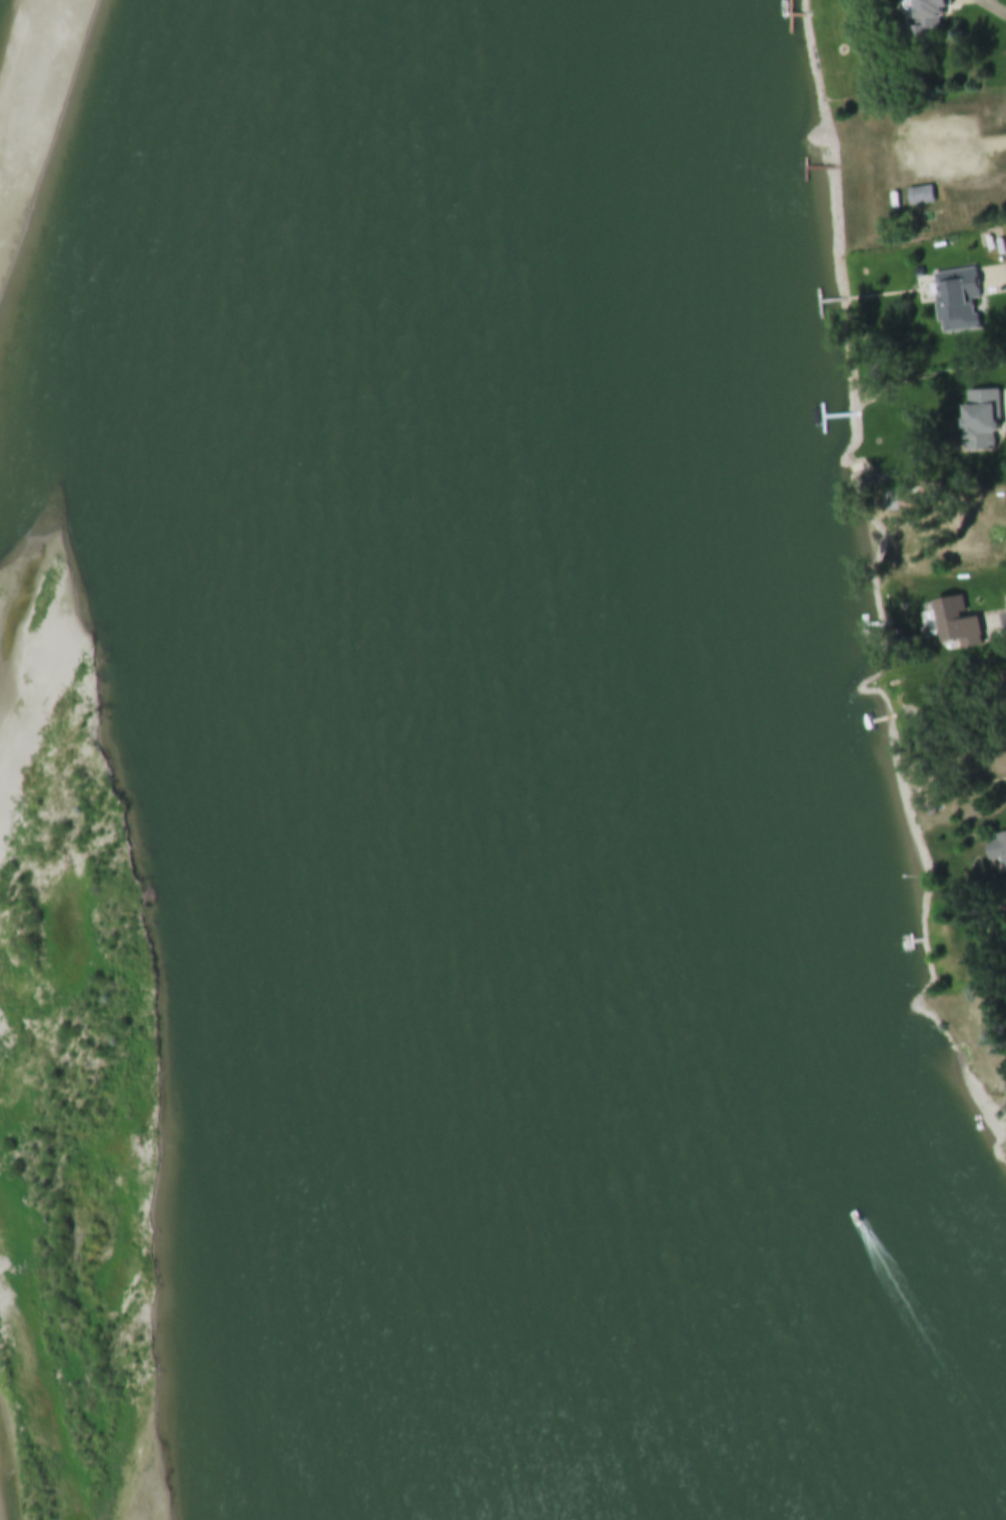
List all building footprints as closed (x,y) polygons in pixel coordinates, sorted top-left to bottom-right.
[(913,29),(910,29),(910,49),(930,48),(929,30),(939,30),(939,13),(949,13),(948,0),(912,0),(913,29)] [(907,190),(907,205),(933,205),(933,190),(907,190)] [(933,274),(938,335),(978,332),(973,271),(933,274)] [(961,408),(961,453),(994,452),(993,424),(999,424),(998,392),(966,393),(966,408),(961,408)] [(931,603),(939,647),(958,643),(959,651),(982,648),(977,619),(966,621),(961,598),(931,603)] [(997,687),(1002,714),(1005,714),(1005,685),(997,687)] [(994,836),(995,843),(983,845),(986,862),(1000,860),(1002,874),(1005,873),(1005,834),(994,836)]
